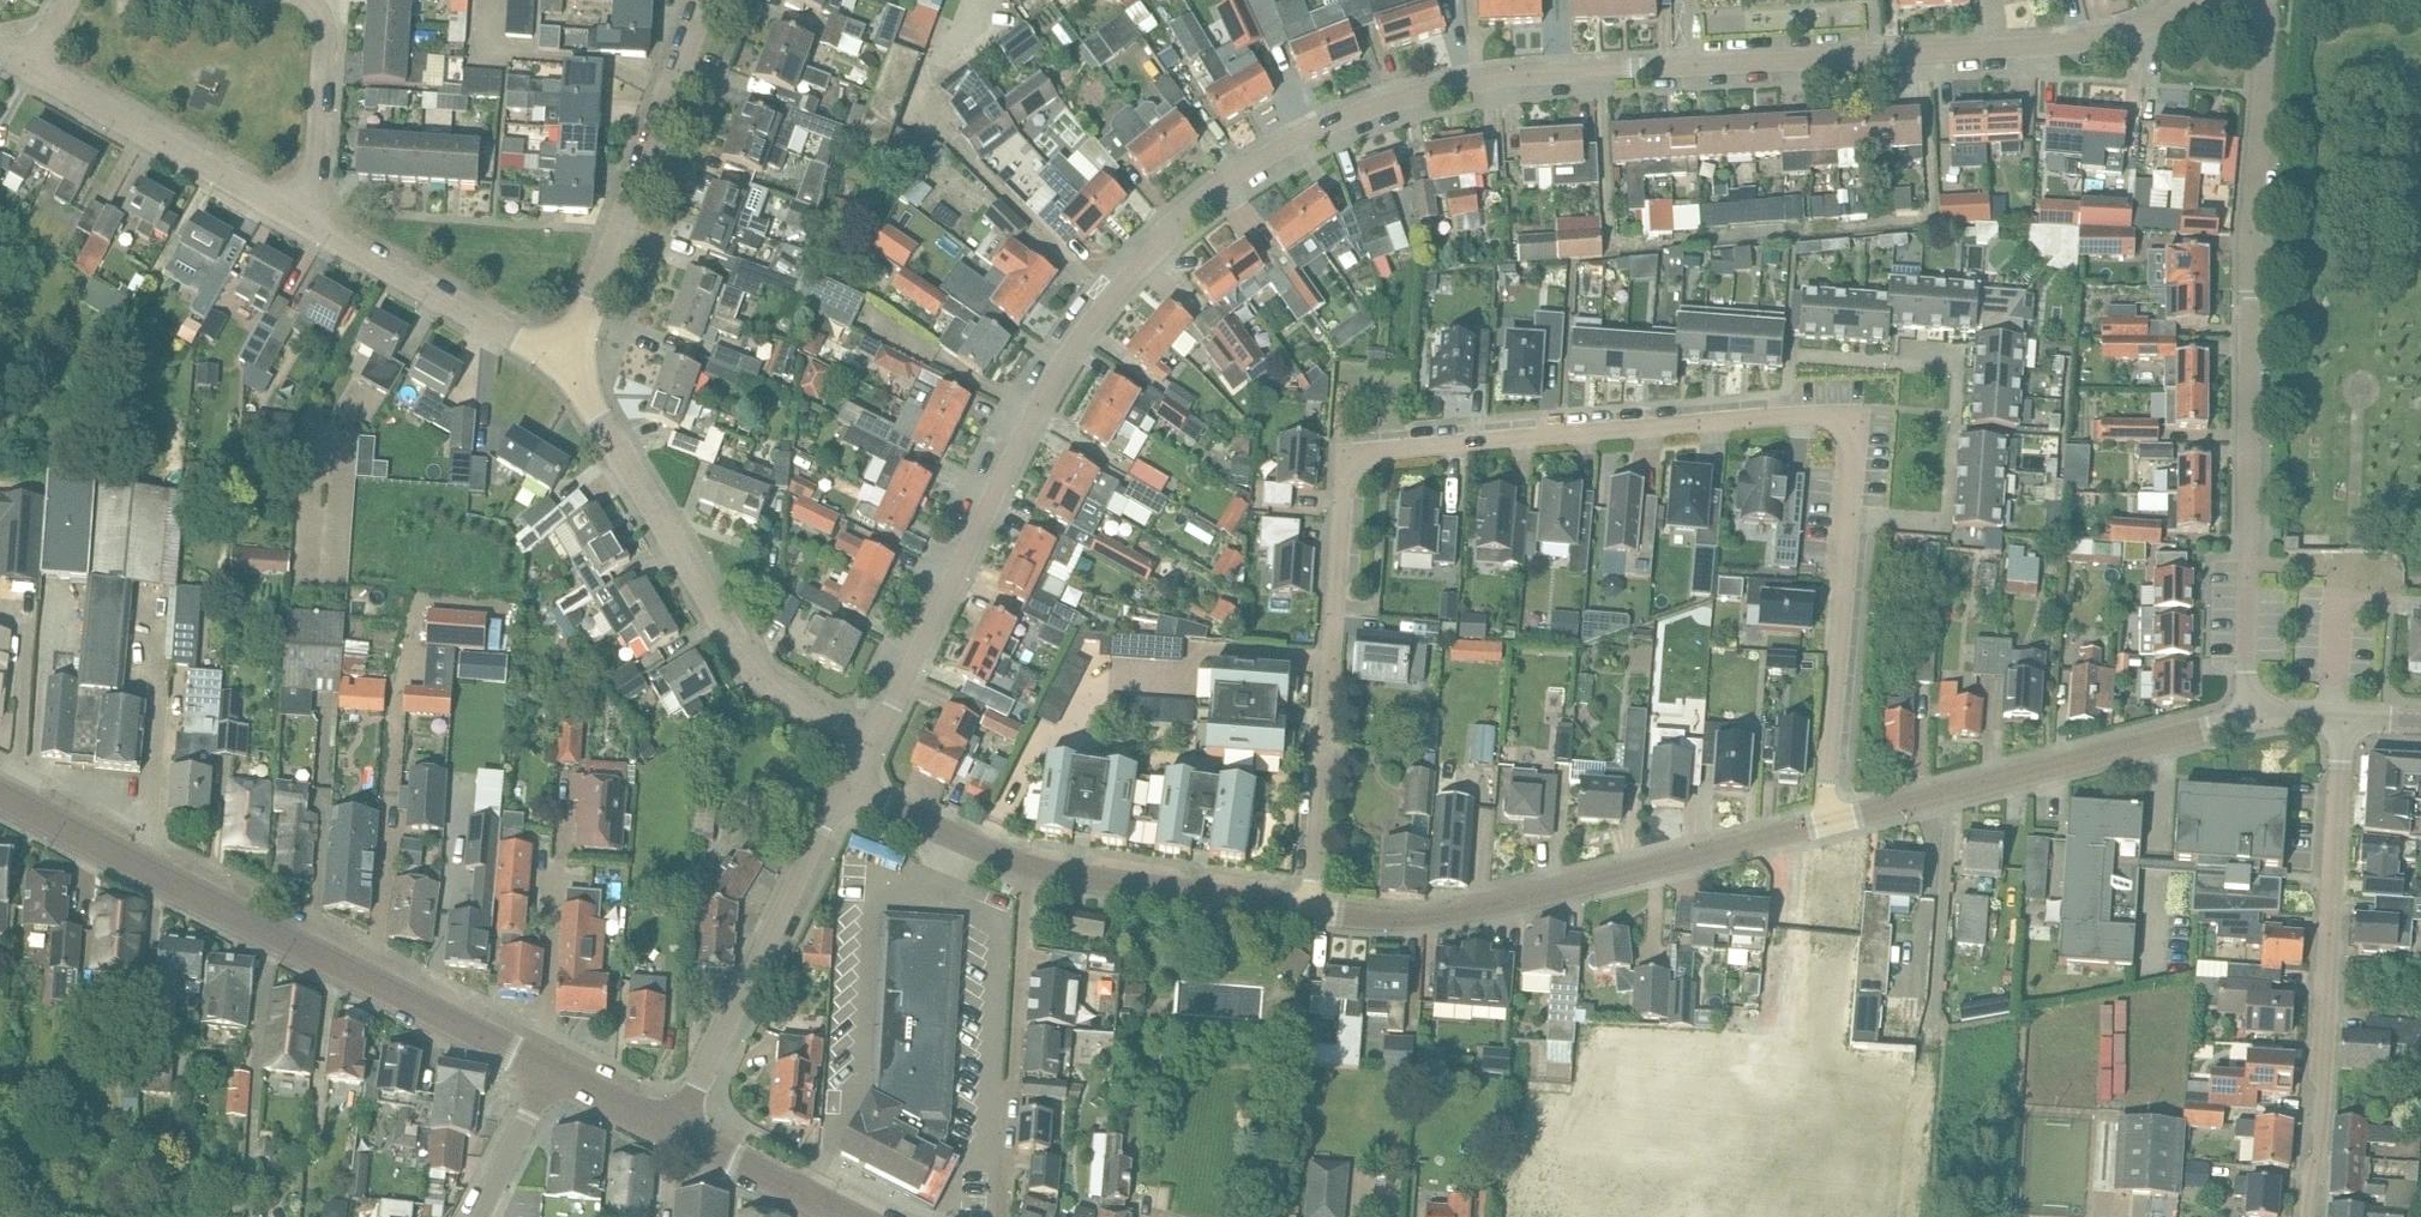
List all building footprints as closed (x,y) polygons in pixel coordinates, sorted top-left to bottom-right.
[(5,0),(0,0),(0,17),(8,2),(5,0)] [(368,22),(412,25),(414,0),(370,0),(368,22)] [(508,9),(534,11),(535,0),(508,0),(508,9)] [(542,13),(563,15),(564,0),(543,0),(542,13)] [(786,4),(804,10),(806,5),(824,12),(826,6),(831,8),(842,9),(845,0),(787,0),(786,4)] [(913,3),(938,12),(939,12),(944,0),(914,0),(913,3)] [(1129,10),(1143,0),(1121,0),(1129,10)] [(1247,3),(1269,50),(1289,41),(1291,47),(1290,48),(1294,59),(1303,81),(1332,70),(1311,18),(1303,0),(1289,0),(1276,5),(1274,0),(1255,0),(1247,3)] [(1357,0),(1336,0),(1338,9),(1358,2),(1357,0)] [(1402,0),(1388,0),(1370,5),(1377,27),(1384,50),(1415,41),(1402,0)] [(1405,11),(1415,41),(1446,31),(1439,8),(1437,2),(1441,1),(1441,0),(1402,0),(1405,11)] [(1510,0),(1479,0),(1480,24),(1511,22),(1510,0)] [(1511,22),(1543,21),(1542,0),(1510,0),(1511,22)] [(1600,20),(1599,0),(1571,0),(1571,21),(1600,20)] [(1627,19),(1627,0),(1599,0),(1600,20),(1627,19)] [(1627,19),(1657,18),(1656,0),(1627,0),(1627,19)] [(1934,0),(1897,0),(1898,8),(1934,6),(1934,0)] [(1124,14),(1141,38),(1159,25),(1142,1),(1124,14)] [(617,3),(615,33),(649,36),(651,4),(617,3)] [(922,57),(938,12),(913,3),(896,48),(922,57)] [(1334,15),(1330,7),(1310,15),(1311,18),(1332,70),(1361,59),(1348,25),(1347,26),(1342,12),(1334,15)] [(508,9),(507,22),(533,24),(534,11),(508,9)] [(451,13),(450,28),(467,29),(468,14),(451,13)] [(1223,124),(1249,109),(1232,80),(1231,80),(1224,68),(1213,49),(1191,13),(1169,26),(1189,60),(1199,54),(1200,57),(1199,57),(1210,76),(1199,83),(1223,124)] [(832,14),(827,28),(861,41),(866,27),(832,14)] [(1124,14),(1098,33),(1115,57),(1141,38),(1124,14)] [(368,22),(366,52),(410,55),(412,25),(368,22)] [(532,37),(533,24),(507,22),(506,35),(532,37)] [(997,44),(1007,57),(1016,70),(1045,49),(1025,23),(1020,28),(997,44)] [(766,52),(805,67),(815,40),(776,26),(766,52)] [(1274,94),(1257,65),(1240,37),(1235,26),(1226,31),(1232,42),(1216,52),(1232,80),(1249,109),(1274,94)] [(467,29),(450,28),(449,43),(466,44),(467,29)] [(560,51),(561,29),(541,28),(539,50),(560,51)] [(861,41),(827,28),(821,44),(857,58),(863,42),(860,42),(861,41)] [(876,30),(871,45),(889,51),(894,36),(876,30)] [(647,57),(649,36),(615,33),(589,31),(588,54),(623,56),(647,57)] [(1115,57),(1098,33),(1084,44),(1101,67),(1115,57)] [(1100,67),(1084,45),(1077,50),(1094,72),(1100,67)] [(922,57),(896,48),(893,47),(858,140),(887,151),(922,57)] [(1172,47),(1158,56),(1167,70),(1181,61),(1172,47)] [(878,64),(867,51),(859,58),(871,71),(878,64)] [(408,85),(410,55),(366,52),(364,82),(408,85)] [(805,67),(766,52),(756,79),(795,93),(799,82),(826,92),(831,77),(805,67)] [(509,77),(508,93),(530,95),(530,94),(536,95),(598,99),(600,67),(567,65),(566,83),(531,81),(531,79),(509,77)] [(464,69),(463,86),(462,96),(469,97),(475,97),(477,70),(464,69)] [(475,97),(488,98),(490,71),(477,70),(475,97)] [(490,71),(488,98),(501,99),(503,72),(490,71)] [(954,99),(950,105),(969,129),(961,135),(978,159),(981,162),(1019,134),(1016,129),(999,106),(973,71),(954,99)] [(999,106),(1016,129),(1059,98),(1042,75),(999,106)] [(439,95),(454,96),(462,96),(463,86),(440,84),(439,95)] [(378,107),(393,108),(394,92),(379,91),(378,107)] [(394,92),(393,108),(408,109),(410,93),(394,92)] [(530,95),(508,93),(507,110),(527,111),(528,95),(530,95)] [(423,110),(453,112),(454,96),(439,95),(424,94),(423,110)] [(802,94),(796,109),(815,116),(820,101),(802,94)] [(564,111),(563,128),(596,131),(598,99),(536,95),(535,109),(564,111)] [(469,97),(462,96),(454,96),(453,112),(468,113),(469,97)] [(1146,102),(1134,112),(1138,117),(1139,116),(1175,160),(1198,141),(1176,113),(1175,113),(1172,109),(1166,103),(1157,109),(1154,104),(1146,102)] [(744,106),(734,133),(788,153),(797,127),(791,125),(782,122),(782,120),(765,114),(766,109),(749,103),(747,108),(744,106)] [(2022,141),(2022,129),(2021,105),(1984,107),(1985,143),(2001,142),(2001,154),(2020,153),(2019,141),(2022,141)] [(1981,143),(1985,143),(1984,107),(1949,109),(1951,144),(1964,144),(1965,165),(1982,164),(1981,143)] [(1138,117),(1134,112),(1131,108),(1116,119),(1112,122),(1112,129),(1114,132),(1099,143),(1093,137),(1115,164),(1129,153),(1135,161),(1149,180),(1175,160),(1139,116),(1138,117)] [(815,116),(796,109),(791,125),(797,127),(809,131),(809,132),(821,136),(826,121),(814,117),(815,116)] [(1920,111),(1891,112),(1893,148),(1908,147),(1910,163),(1923,162),(1922,147),(1920,111)] [(1893,148),(1891,112),(1863,114),(1866,150),(1879,149),(1880,164),(1894,163),(1893,148)] [(2046,139),(2044,157),(2067,159),(2066,176),(2082,177),(2083,172),(2087,115),(2049,112),(2046,136),(2046,139)] [(1866,165),(1866,150),(1863,114),(1836,115),(1837,151),(1838,166),(1866,165)] [(1811,153),(1812,168),(1838,166),(1837,151),(1836,115),(1808,117),(1809,153),(1811,153)] [(2084,161),(2083,172),(2103,174),(2104,156),(2123,157),(2124,146),(2126,119),(2088,115),(2085,143),(2084,153),(2084,161)] [(1808,117),(1780,119),(1781,155),(1782,155),(1783,175),(1810,174),(1810,168),(1812,168),(1811,153),(1809,153),(1808,117)] [(1753,156),(1781,155),(1780,119),(1752,120),(1753,156)] [(1752,120),(1724,122),(1726,158),(1753,156),(1752,120)] [(2208,126),(2190,124),(2187,163),(2181,232),(2217,235),(2218,213),(2196,212),(2198,183),(2200,164),(2222,166),(2237,167),(2239,140),(2225,139),(2226,127),(2221,127),(2222,124),(2219,121),(2211,120),(2208,122),(2208,126)] [(2166,161),(2175,162),(2173,180),(2175,180),(2174,184),(2152,183),(2152,180),(2135,179),(2133,203),(2132,230),(2181,232),(2187,163),(2190,124),(2155,121),(2153,148),(2167,149),(2166,161)] [(1698,159),(1726,158),(1724,122),(1696,123),(1698,159)] [(1697,159),(1698,159),(1696,123),(1668,125),(1670,161),(1671,161),(1672,176),(1698,174),(1697,159)] [(51,172),(67,142),(36,125),(9,173),(24,181),(34,163),(51,172)] [(1668,125),(1640,126),(1642,162),(1644,178),(1655,177),(1672,176),(1671,161),(1670,161),(1668,125)] [(1644,178),(1642,162),(1640,126),(1611,128),(1613,164),(1626,163),(1629,211),(1646,210),(1644,178)] [(541,144),(540,159),(593,162),(596,131),(563,128),(562,146),(541,144)] [(1551,133),(1553,169),(1554,187),(1593,185),(1590,146),(1583,147),(1582,131),(1551,133)] [(1464,132),(1453,134),(1464,215),(1478,213),(1475,193),(1478,192),(1475,175),(1488,173),(1487,164),(1484,143),(1483,140),(1466,143),(1464,132)] [(788,153),(734,133),(724,159),(728,161),(726,166),(745,172),(747,168),(763,174),(766,165),(782,171),(788,153)] [(1538,169),(1553,169),(1551,133),(1520,135),(1522,170),(1524,170),(1524,185),(1539,185),(1538,169)] [(1449,217),(1464,215),(1453,134),(1442,135),(1443,146),(1425,149),(1430,183),(1414,185),(1420,221),(1438,218),(1435,198),(1446,197),(1449,217)] [(360,135),(358,178),(388,180),(391,137),(389,137),(376,136),(360,135)] [(421,139),(391,137),(388,180),(418,182),(421,139)] [(1119,168),(1115,164),(1093,137),(1077,153),(1103,176),(1105,178),(1119,168)] [(448,184),(451,141),(421,139),(418,182),(448,184)] [(824,139),(820,150),(832,154),(836,143),(824,139)] [(482,143),(451,141),(448,184),(479,186),(482,143)] [(504,141),(503,156),(524,158),(525,142),(504,141)] [(97,159),(67,142),(51,172),(65,180),(55,198),(71,207),(97,159)] [(524,158),(503,156),(502,171),(523,172),(524,158)] [(1060,156),(1050,165),(1056,171),(1107,220),(1127,199),(1109,182),(1105,178),(1103,176),(1093,186),(1093,187),(1080,175),(1067,164),(1066,162),(1060,156)] [(1369,200),(1353,207),(1363,238),(1371,262),(1395,254),(1387,228),(1401,223),(1391,193),(1404,189),(1392,156),(1358,168),(1369,200)] [(591,193),(593,162),(540,159),(539,171),(560,173),(558,191),(591,193)] [(811,161),(802,188),(821,195),(829,168),(811,161)] [(1107,220),(1056,171),(1050,165),(1038,178),(1044,184),(1025,204),(1038,217),(1037,217),(1067,246),(1079,235),(1086,241),(1107,220)] [(1727,178),(1713,179),(1714,197),(1728,196),(1727,178)] [(157,229),(170,236),(178,221),(166,215),(174,201),(142,184),(130,205),(126,213),(144,222),(138,235),(151,241),(157,229)] [(760,220),(771,192),(752,185),(747,198),(714,186),(703,215),(736,227),(765,237),(770,223),(760,220)] [(1317,189),(1292,208),(1312,237),(1325,254),(1347,238),(1352,246),(1363,238),(1353,207),(1338,218),(1317,189)] [(1895,212),(1894,191),(1893,189),(1878,191),(1879,206),(1874,206),(1875,214),(1880,214),(1895,212)] [(1894,191),(1895,212),(1912,211),(1910,189),(1894,191)] [(520,202),(521,191),(500,190),(500,201),(520,202)] [(591,193),(558,191),(543,190),(542,211),(590,214),(591,193)] [(1869,215),(1867,191),(1847,192),(1847,194),(1848,197),(1849,208),(1849,217),(1869,215)] [(1673,209),(1672,203),(1672,192),(1665,193),(1665,203),(1649,204),(1651,234),(1671,232),(1670,209),(1673,209)] [(1847,194),(1839,195),(1840,209),(1841,217),(1849,217),(1849,208),(1848,197),(1847,194)] [(1975,223),(1989,222),(1987,194),(1940,197),(1942,225),(1975,223)] [(1826,220),(1841,218),(1841,217),(1840,209),(1839,195),(1823,197),(1826,220)] [(830,197),(825,221),(845,225),(850,201),(830,197)] [(1785,222),(1805,221),(1803,197),(1784,198),(1785,222)] [(1784,223),(1783,200),(1767,201),(1769,224),(1784,223)] [(2081,229),(2132,230),(2133,203),(2082,200),(2081,205),(2081,229)] [(92,237),(108,209),(93,201),(78,228),(92,237)] [(818,210),(794,201),(786,225),(810,233),(818,210)] [(984,217),(1013,243),(1014,244),(1028,228),(1000,201),(984,217)] [(1671,232),(1699,230),(1698,207),(1700,207),(1700,202),(1672,203),(1673,209),(1670,209),(1671,232)] [(1726,205),(1727,227),(1756,225),(1755,202),(1728,203),(1727,205),(1726,205)] [(2046,204),(2045,228),(2078,229),(2081,229),(2081,205),(2046,204)] [(1727,227),(1726,205),(1700,207),(1698,207),(1699,230),(1727,227)] [(1300,246),(1312,237),(1292,208),(1267,226),(1288,255),(1289,254),(1298,266),(1309,258),(1300,246)] [(108,209),(92,237),(75,268),(92,277),(110,244),(124,218),(108,209)] [(736,228),(736,227),(703,215),(693,244),(725,256),(730,242),(749,249),(754,235),(736,228)] [(186,244),(183,249),(199,258),(192,271),(206,278),(209,273),(216,260),(218,261),(221,255),(233,234),(231,233),(230,235),(202,219),(203,218),(201,217),(189,238),(186,244)] [(1583,233),(1556,235),(1558,260),(1603,257),(1601,232),(1600,218),(1582,219),(1583,233)] [(1976,230),(1976,239),(1977,243),(1988,244),(1999,235),(1999,224),(1975,223),(1976,230)] [(918,245),(888,224),(874,245),(905,264),(918,245)] [(2132,230),(2081,229),(2078,229),(2077,254),(2133,256),(2134,231),(2132,231),(2132,230)] [(1962,231),(1962,240),(1976,239),(1976,230),(1962,231)] [(1907,234),(1893,236),(1894,247),(1908,245),(1907,234)] [(1558,260),(1556,235),(1518,238),(1519,263),(1558,260)] [(1893,236),(1879,237),(1880,248),(1894,247),(1893,236)] [(1849,240),(1835,241),(1836,251),(1850,250),(1849,240)] [(1836,251),(1835,241),(1821,242),(1822,252),(1836,251)] [(1244,242),(1219,261),(1239,289),(1248,302),(1262,292),(1271,285),(1295,318),(1308,309),(1311,313),(1312,314),(1313,314),(1288,278),(1280,267),(1268,276),(1264,272),(1265,271),(1259,262),(1254,256),(1244,242)] [(1029,255),(1014,244),(1013,243),(994,267),(996,268),(995,269),(1038,301),(1057,276),(1038,262),(1029,255)] [(786,292),(803,298),(807,269),(809,253),(785,245),(769,271),(738,259),(733,273),(764,285),(786,292)] [(1670,259),(1684,258),(1683,248),(1669,249),(1670,259)] [(1752,270),(1750,248),(1734,250),(1734,251),(1735,261),(1735,262),(1734,271),(1752,270)] [(255,368),(270,338),(290,303),(276,295),(292,267),(261,250),(249,271),(236,294),(252,302),(249,307),(265,315),(261,322),(240,360),(255,368)] [(1763,250),(1762,264),(1779,265),(1780,251),(1763,250)] [(2166,287),(2208,287),(2209,250),(2177,250),(2166,250),(2166,269),(2166,287)] [(1735,261),(1734,251),(1719,252),(1720,262),(1735,261)] [(1685,256),(1684,266),(1699,267),(1700,267),(1701,257),(1685,256)] [(1645,258),(1631,259),(1631,269),(1645,268),(1645,258)] [(1631,269),(1631,259),(1617,260),(1617,270),(1631,269)] [(1020,326),(1038,301),(995,269),(986,281),(959,261),(939,289),(949,296),(948,297),(982,320),(993,305),(1001,311),(1020,326)] [(1227,298),(1239,289),(1219,261),(1194,279),(1215,308),(1216,306),(1226,319),(1236,311),(1227,298)] [(1602,296),(1604,267),(1588,266),(1586,295),(1602,296)] [(807,269),(803,298),(802,307),(850,330),(866,298),(807,269)] [(1288,278),(1313,314),(1326,304),(1300,269),(1288,278)] [(982,320),(948,297),(946,300),(903,271),(892,288),(937,317),(942,310),(954,318),(938,343),(942,346),(942,347),(983,375),(994,359),(996,361),(1011,339),(982,320)] [(764,285),(733,273),(727,287),(722,285),(722,284),(690,272),(680,301),(735,321),(745,294),(759,299),(764,285)] [(119,323),(131,300),(93,279),(80,302),(119,323)] [(319,282),(307,303),(294,328),(306,336),(314,323),(334,333),(340,322),(352,301),(338,293),(340,288),(326,280),(323,285),(319,282)] [(1890,280),(1889,299),(1891,299),(1889,325),(1918,327),(1921,282),(1890,280)] [(211,281),(194,312),(206,319),(224,287),(211,281)] [(1918,327),(1947,329),(1950,284),(1921,282),(1918,327)] [(1976,326),(1982,326),(2008,319),(2026,292),(1979,288),(1979,287),(1950,284),(1947,329),(1975,331),(1976,326)] [(138,293),(123,286),(120,292),(134,300),(138,293)] [(2208,324),(2208,287),(2166,287),(2166,305),(2158,305),(2158,323),(2176,323),(2176,324),(2208,324)] [(1800,336),(1829,338),(1832,295),(1803,293),(1800,336)] [(1829,338),(1859,341),(1862,297),(1832,295),(1829,338)] [(1888,343),(1889,325),(1891,299),(1889,299),(1862,297),(1859,341),(1888,343)] [(735,322),(735,321),(680,301),(669,330),(701,342),(706,328),(738,339),(743,325),(735,322)] [(1148,327),(1172,348),(1185,359),(1198,344),(1198,345),(1206,339),(1193,323),(1169,303),(1148,327)] [(1678,361),(1702,363),(1706,309),(1680,308),(1679,320),(1678,320),(1678,321),(1678,331),(1680,331),(1678,361)] [(1338,349),(1373,323),(1363,309),(1327,335),(1338,349)] [(1702,363),(1728,365),(1732,311),(1706,309),(1702,363)] [(1728,365),(1754,367),(1758,313),(1732,311),(1728,365)] [(1758,313),(1754,367),(1781,368),(1782,367),(1781,367),(1784,328),(1784,327),(1785,315),(1758,313)] [(391,396),(395,389),(406,368),(392,360),(408,332),(376,314),(360,344),(375,352),(360,379),(391,396)] [(2102,317),(2102,336),(2147,336),(2147,317),(2102,317)] [(189,318),(179,337),(193,344),(202,325),(189,318)] [(1977,365),(2020,368),(2023,320),(2008,319),(1982,326),(1981,336),(1979,336),(1977,365)] [(1243,336),(1241,338),(1239,335),(1237,337),(1229,325),(1217,334),(1226,346),(1240,363),(1246,370),(1261,358),(1243,336)] [(1160,363),(1172,348),(1148,327),(1127,353),(1151,373),(1152,373),(1163,382),(1171,372),(1160,363)] [(1561,362),(1563,329),(1541,328),(1541,339),(1509,337),(1508,356),(1504,356),(1503,375),(1506,375),(1505,397),(1538,399),(1541,361),(1561,362)] [(1653,329),(1652,341),(1649,382),(1676,384),(1677,383),(1676,383),(1678,361),(1680,331),(1678,331),(1653,329)] [(812,330),(803,351),(817,358),(827,337),(812,330)] [(1430,363),(1428,392),(1470,394),(1471,385),(1486,386),(1489,333),(1464,331),(1463,336),(1441,335),(1440,364),(1430,363)] [(1597,379),(1600,337),(1573,335),(1573,337),(1570,375),(1570,377),(1597,379)] [(1597,379),(1623,380),(1626,339),(1600,337),(1597,379)] [(285,346),(270,338),(255,368),(268,375),(285,346)] [(905,403),(956,428),(971,398),(949,388),(928,378),(932,370),(884,347),(865,338),(858,350),(876,359),(874,365),(910,383),(914,375),(918,377),(905,403)] [(1652,341),(1626,339),(1623,380),(1649,382),(1652,341)] [(1223,373),(1237,363),(1219,340),(1206,350),(1223,373)] [(2103,340),(2102,359),(2119,359),(2158,359),(2166,359),(2166,391),(2208,391),(2208,354),(2184,354),(2176,354),(2176,340),(2158,340),(2118,340),(2103,340)] [(710,361),(742,373),(758,378),(763,364),(747,358),(748,357),(715,345),(710,361)] [(784,345),(773,373),(788,379),(796,359),(793,358),(796,349),(784,345)] [(416,371),(411,380),(427,388),(413,414),(432,424),(433,423),(433,421),(452,431),(452,434),(451,448),(448,484),(470,485),(472,459),(472,450),(473,437),(476,413),(454,411),(454,412),(443,405),(463,370),(428,350),(416,371)] [(2054,357),(2053,371),(2064,372),(2065,358),(2054,357)] [(658,389),(690,401),(701,371),(669,359),(658,389)] [(742,373),(710,361),(705,374),(737,386),(742,373)] [(1223,373),(1221,374),(1234,390),(1249,379),(1244,373),(1237,363),(1223,373)] [(821,397),(830,371),(809,364),(800,390),(821,397)] [(1977,365),(1975,395),(2018,398),(2020,368),(1977,365)] [(1305,394),(1326,395),(1327,379),(1324,375),(1305,394)] [(1295,380),(1304,392),(1310,388),(1301,376),(1295,380)] [(1189,412),(1165,395),(1163,396),(1151,387),(1143,397),(1140,395),(1131,389),(1110,377),(1095,403),(1125,421),(1137,429),(1149,409),(1158,414),(1157,415),(1180,432),(1192,416),(1188,413),(1189,412)] [(1165,395),(1189,412),(1196,400),(1173,384),(1165,395)] [(690,401),(658,389),(647,417),(679,429),(685,414),(698,420),(703,407),(690,401)] [(2208,427),(2208,391),(2166,391),(2166,410),(2166,427),(2208,427)] [(2016,427),(2018,398),(1975,395),(1973,424),(2016,427)] [(956,428),(905,403),(894,427),(903,431),(900,437),(921,446),(942,457),(956,428)] [(1125,421),(1095,403),(1079,431),(1099,443),(1121,456),(1129,442),(1137,429),(1125,421)] [(847,404),(839,420),(885,442),(892,426),(847,404)] [(2050,416),(2049,430),(2060,431),(2061,416),(2050,416)] [(844,444),(883,463),(891,446),(884,443),(885,442),(839,420),(839,421),(851,427),(844,444)] [(2100,424),(2092,424),(2092,441),(2159,441),(2159,423),(2100,423),(2100,424)] [(710,427),(704,444),(698,458),(713,464),(724,433),(710,427)] [(499,460),(525,476),(543,446),(516,431),(504,451),(499,460)] [(1231,444),(1250,457),(1251,439),(1239,431),(1231,444)] [(698,458),(704,444),(674,433),(668,447),(698,458)] [(1314,489),(1318,438),(1282,435),(1279,484),(1264,483),(1263,506),(1291,508),(1293,487),(1314,489)] [(1960,467),(2003,470),(2006,441),(1962,438),(1960,467)] [(741,480),(729,513),(758,523),(767,501),(774,480),(773,488),(789,489),(791,455),(790,455),(791,443),(779,442),(778,454),(776,454),(774,473),(747,464),(741,480)] [(2065,485),(2089,486),(2091,445),(2067,444),(2065,485)] [(543,446),(525,476),(552,493),(557,483),(570,463),(543,446)] [(2140,446),(2140,460),(2173,460),(2173,446),(2140,446)] [(1066,455),(1052,482),(1106,510),(1119,485),(1098,474),(1099,473),(1066,455)] [(875,487),(918,508),(932,479),(889,458),(875,487)] [(1234,477),(1233,485),(1249,487),(1250,479),(1252,460),(1233,458),(1231,477),(1234,477)] [(2168,495),(2210,495),(2210,458),(2178,458),(2178,475),(2168,475),(2168,495)] [(470,485),(469,492),(485,493),(488,460),(472,459),(470,485)] [(1134,480),(1161,495),(1170,479),(1137,460),(1128,476),(1134,480)] [(2047,460),(2046,474),(2057,475),(2058,460),(2047,460)] [(1797,569),(1803,502),(1785,500),(1786,487),(1785,487),(1786,470),(1769,468),(1769,463),(1750,461),(1750,466),(1746,466),(1745,475),(1740,475),(1736,511),(1742,511),(1741,521),(1777,524),(1773,567),(1797,569)] [(360,463),(356,478),(371,482),(375,465),(360,463)] [(1960,467),(1958,496),(2001,499),(2003,470),(1960,467)] [(729,513),(741,480),(711,470),(708,480),(700,502),(729,513)] [(1710,473),(1675,470),(1670,527),(1697,529),(1695,547),(1718,548),(1721,510),(1707,509),(1710,473)] [(192,472),(189,495),(228,500),(230,476),(192,472)] [(49,473),(44,551),(42,575),(90,579),(98,477),(49,473)] [(2046,474),(2045,488),(2056,489),(2057,475),(2046,474)] [(796,476),(789,491),(811,502),(818,486),(796,476)] [(1545,485),(1540,545),(1575,548),(1575,545),(1590,546),(1593,505),(1579,504),(1580,488),(1566,487),(1566,481),(1550,479),(1549,485),(1545,485)] [(1610,479),(1605,531),(1610,532),(1609,553),(1627,554),(1626,576),(1651,578),(1658,498),(1635,496),(1636,481),(1610,479)] [(1169,499),(1161,495),(1134,480),(1124,498),(1158,518),(1169,499)] [(1093,535),(1106,510),(1052,482),(1038,509),(1070,526),(1065,537),(1086,548),(1094,553),(1122,567),(1149,582),(1151,577),(1137,569),(1143,558),(1130,551),(1098,534),(1097,538),(1093,535)] [(80,690),(74,757),(96,759),(96,767),(141,771),(147,705),(123,703),(134,585),(162,588),(177,589),(186,494),(100,486),(91,581),(90,581),(86,634),(81,681),(81,682),(80,690)] [(918,508),(875,487),(866,506),(862,506),(858,512),(861,517),(904,537),(918,508)] [(1501,564),(1523,565),(1526,533),(1528,513),(1528,510),(1514,508),(1515,493),(1482,490),(1481,505),(1480,505),(1478,525),(1479,525),(1477,549),(1502,551),(1501,564)] [(2210,495),(2168,495),(2168,513),(2168,531),(2210,531),(2210,495)] [(3,521),(12,521),(8,579),(37,581),(43,499),(0,496),(0,520),(3,521)] [(527,525),(531,529),(557,508),(548,496),(521,517),(527,525)] [(1231,536),(1249,506),(1233,496),(1215,527),(1231,536)] [(1438,517),(1440,498),(1403,496),(1401,515),(1400,515),(1399,532),(1400,532),(1399,554),(1434,556),(1433,563),(1455,565),(1458,519),(1438,517)] [(2001,499),(1958,496),(1956,526),(1999,529),(2001,499)] [(832,535),(840,517),(800,499),(792,517),(832,535)] [(2045,535),(2048,535),(2058,536),(2061,504),(2048,503),(2045,535)] [(557,508),(531,529),(541,541),(567,520),(557,508)] [(568,526),(584,552),(613,533),(598,508),(568,526)] [(1528,513),(1526,533),(1538,534),(1540,514),(1528,513)] [(1299,545),(1300,521),(1262,519),(1260,549),(1269,550),(1267,569),(1275,570),(1274,592),(1310,594),(1313,551),(1297,550),(1297,545),(1299,545)] [(2145,544),(2160,545),(2161,525),(2111,522),(2110,542),(2124,543),(2145,544)] [(525,554),(541,541),(531,529),(527,525),(514,537),(525,554)] [(1028,529),(1014,559),(1049,576),(1067,586),(1073,573),(1086,548),(1065,537),(1060,535),(1056,543),(1028,529)] [(613,533),(584,552),(571,560),(578,572),(591,564),(601,579),(630,560),(613,533)] [(859,562),(853,574),(881,587),(895,558),(873,548),(844,533),(835,550),(859,562)] [(2113,545),(2070,542),(2068,562),(2112,565),(2113,545)] [(2123,561),(2144,563),(2145,544),(2124,543),(2123,561)] [(246,551),(232,550),(232,570),(244,571),(246,551)] [(1231,584),(1245,558),(1231,551),(1217,576),(1231,584)] [(2155,554),(2155,609),(2186,609),(2191,609),(2191,574),(2186,574),(2187,554),(2155,554)] [(2010,561),(2008,582),(2038,584),(2040,561),(2031,560),(2024,560),(2010,558),(2010,561)] [(1023,610),(1047,622),(1059,627),(1074,629),(1080,615),(1058,605),(1067,586),(1049,576),(1014,559),(999,589),(1027,602),(1023,610)] [(867,616),(881,587),(853,574),(845,591),(828,582),(822,594),(843,605),(867,616)] [(616,637),(619,635),(662,608),(646,582),(635,589),(628,577),(593,599),(616,637)] [(1778,596),(1779,582),(1750,579),(1748,606),(1762,607),(1760,628),(1810,633),(1813,599),(1778,596)] [(578,608),(592,598),(584,586),(555,604),(564,617),(578,608)] [(806,586),(799,599),(812,605),(819,592),(806,586)] [(1934,683),(1935,641),(1936,641),(1937,619),(1938,598),(1936,598),(1935,596),(1929,596),(1929,588),(1925,587),(1925,592),(1913,592),(1911,618),(1917,618),(1916,641),(1915,641),(1915,683),(1934,683)] [(173,658),(172,665),(175,666),(197,667),(202,589),(197,589),(180,588),(178,588),(178,589),(173,658)] [(800,602),(786,595),(773,621),(787,628),(800,602)] [(1233,629),(1242,612),(1219,600),(1211,617),(1233,629)] [(1439,606),(1438,619),(1456,620),(1457,608),(1439,606)] [(578,608),(564,617),(572,630),(579,627),(582,615),(578,608)] [(679,635),(662,608),(619,635),(626,646),(639,638),(649,654),(679,635)] [(2141,608),(2140,634),(2154,634),(2154,656),(2185,656),(2190,656),(2191,621),(2186,621),(2186,609),(2155,609),(2141,608)] [(973,643),(1011,661),(1019,643),(1010,639),(1018,623),(989,610),(973,643)] [(291,612),(284,690),(282,690),(281,716),(311,718),(313,692),(341,694),(342,676),(344,650),(347,616),(291,612)] [(486,650),(489,617),(431,612),(429,646),(486,650)] [(1553,612),(1551,637),(1576,639),(1578,614),(1553,612)] [(844,673),(861,637),(816,616),(807,634),(821,640),(813,658),(844,673)] [(2412,617),(2409,670),(2420,671),(2420,617),(2412,617)] [(1461,618),(1460,639),(1487,641),(1487,627),(1477,627),(1478,619),(1461,618)] [(1116,656),(1185,659),(1186,636),(1209,637),(1209,620),(1159,619),(1158,635),(1117,633),(1116,656)] [(1059,627),(1047,622),(1039,640),(1062,651),(1074,629),(1059,627)] [(1632,639),(1652,640),(1652,631),(1633,630),(1632,639)] [(1111,657),(1112,634),(1112,633),(1078,631),(1063,661),(1084,672),(1089,663),(1076,656),(1084,641),(1101,642),(1100,656),(1111,657)] [(10,634),(0,633),(0,718),(2,718),(10,634)] [(1357,664),(1357,669),(1373,671),(1373,676),(1404,679),(1404,682),(1406,683),(1406,679),(1424,681),(1428,646),(1411,645),(1409,645),(1410,640),(1360,635),(1357,664)] [(1631,640),(1629,690),(1651,692),(1653,641),(1631,640)] [(1974,676),(1993,677),(1996,642),(1976,641),(1974,676)] [(1452,642),(1451,660),(1473,661),(1501,663),(1502,645),(1452,642)] [(1996,642),(1993,677),(2007,678),(2005,716),(2038,718),(2038,716),(2046,716),(2047,699),(2039,698),(2040,680),(2043,680),(2045,654),(2012,652),(2013,643),(1996,642)] [(1003,677),(1011,661),(973,643),(958,675),(986,689),(994,673),(1003,677)] [(2072,695),(2071,719),(2098,721),(2099,710),(2112,711),(2115,669),(2101,669),(2099,669),(2101,649),(2081,648),(2080,654),(2084,654),(2084,668),(2074,667),(2072,695)] [(1796,668),(1797,654),(1767,652),(1766,666),(1796,668)] [(460,656),(458,682),(507,685),(508,658),(460,656)] [(2185,668),(2185,656),(2154,656),(2153,703),(2190,703),(2190,668),(2185,668)] [(703,708),(697,699),(715,688),(696,657),(652,684),(662,699),(672,693),(682,708),(688,717),(693,719),(702,714),(703,708)] [(613,694),(641,676),(633,663),(605,682),(613,694)] [(1225,755),(1223,767),(1255,772),(1256,758),(1284,760),(1284,756),(1293,756),(1295,735),(1286,735),(1287,724),(1276,723),(1278,704),(1288,705),(1289,694),(1297,695),(1299,673),(1290,673),(1290,669),(1214,663),(1207,754),(1225,755)] [(210,790),(212,754),(223,675),(190,672),(186,733),(177,732),(174,771),(175,771),(172,811),(208,814),(210,790)] [(341,694),(340,709),(355,710),(356,687),(351,687),(352,677),(342,676),(341,694)] [(568,676),(567,701),(588,703),(589,677),(568,676)] [(641,676),(613,694),(621,707),(649,688),(641,676)] [(74,757),(80,690),(81,682),(81,681),(50,678),(43,755),(73,758),(73,757),(74,757)] [(1958,684),(1943,683),(1941,714),(1952,715),(1950,733),(1980,736),(1983,701),(1957,699),(1958,684)] [(453,692),(407,688),(405,712),(451,716),(453,692)] [(1912,756),(1913,732),(1914,689),(1900,689),(1900,700),(1887,700),(1886,731),(1885,755),(1912,756)] [(222,693),(219,725),(224,725),(236,726),(238,694),(222,693)] [(1194,720),(1195,701),(1157,699),(1157,719),(1194,720)] [(965,755),(964,755),(972,759),(981,740),(972,736),(979,722),(949,708),(933,739),(965,755)] [(1644,757),(1647,719),(1648,710),(1628,708),(1627,719),(1624,755),(1644,757)] [(1024,725),(1006,716),(1005,719),(987,710),(981,725),(1015,741),(1024,725)] [(1436,721),(1414,720),(1412,751),(1435,752),(1436,721)] [(581,763),(583,723),(560,722),(558,762),(581,763)] [(1733,726),(1706,723),(1703,759),(1717,761),(1715,789),(1748,792),(1752,742),(1731,740),(1733,726)] [(1571,766),(1571,762),(1573,732),(1573,724),(1559,724),(1559,731),(1557,731),(1555,765),(1571,766)] [(224,725),(219,725),(217,754),(248,756),(250,727),(236,726),(224,725)] [(1803,778),(1807,727),(1779,725),(1779,726),(1764,725),(1761,762),(1776,763),(1775,776),(1780,776),(1779,782),(1798,783),(1798,778),(1803,778)] [(1492,764),(1495,727),(1474,726),(1471,762),(1492,764)] [(965,755),(933,739),(928,737),(913,767),(950,785),(964,755),(965,755)] [(1701,774),(1703,750),(1703,742),(1674,739),(1673,755),(1656,754),(1652,804),(1684,807),(1687,773),(1701,774)] [(649,743),(638,750),(645,762),(657,754),(649,743)] [(996,755),(991,767),(992,768),(1004,773),(1010,762),(996,755)] [(2366,797),(2413,800),(2413,802),(2420,803),(2420,758),(2369,755),(2366,797)] [(1131,821),(1145,823),(1152,777),(1137,775),(1138,770),(1047,757),(1042,801),(1033,800),(1030,821),(1039,822),(1037,833),(1073,838),(1074,828),(1093,831),(1091,841),(1127,846),(1131,821)] [(991,767),(980,762),(967,793),(989,804),(1004,773),(992,768),(991,767)] [(1605,764),(1571,762),(1571,766),(1570,781),(1582,782),(1580,819),(1620,822),(1623,786),(1628,787),(1629,771),(1605,769),(1605,764)] [(1166,780),(1152,777),(1145,823),(1159,825),(1156,850),(1191,855),(1193,845),(1211,848),(1210,858),(1246,863),(1247,852),(1256,853),(1259,832),(1250,831),(1257,787),(1253,786),(1255,772),(1223,767),(1221,782),(1167,774),(1166,780)] [(409,827),(443,830),(446,772),(413,770),(409,827)] [(1505,813),(1509,816),(1509,818),(1525,819),(1524,834),(1551,836),(1553,812),(1556,779),(1536,777),(1536,772),(1514,770),(1512,790),(1511,790),(1511,794),(1511,798),(1506,801),(1505,813)] [(1433,771),(1409,771),(1407,771),(1404,815),(1430,817),(1433,771)] [(267,849),(268,825),(271,783),(231,780),(228,822),(226,846),(267,849)] [(626,783),(575,780),(573,800),(581,800),(578,847),(621,850),(623,827),(626,783)] [(311,883),(317,815),(305,814),(307,788),(278,784),(275,812),(283,812),(276,877),(311,883)] [(2200,912),(2259,914),(2259,912),(2279,912),(2282,879),(2271,878),(2271,869),(2282,869),(2286,810),(2273,809),(2273,797),(2192,791),(2192,803),(2178,803),(2174,862),(2227,866),(2226,875),(2194,873),(2192,913),(2199,913),(2199,924),(2200,912)] [(2366,797),(2364,833),(2394,835),(2394,836),(2409,837),(2409,839),(2420,840),(2420,803),(2413,802),(2413,800),(2366,797)] [(694,798),(692,838),(714,840),(717,800),(694,798)] [(1467,886),(1469,862),(1473,805),(1437,802),(1431,884),(1467,886)] [(2058,964),(2133,967),(2143,808),(2069,803),(2058,964)] [(328,871),(325,909),(329,909),(371,912),(373,876),(373,875),(374,857),(377,857),(379,834),(380,824),(381,814),(332,811),(328,871)] [(446,965),(488,968),(492,918),(494,918),(502,821),(471,818),(466,868),(477,869),(473,915),(451,913),(446,965)] [(532,846),(522,845),(523,829),(503,827),(497,900),(501,900),(498,935),(504,935),(499,992),(540,995),(544,952),(539,952),(541,937),(525,936),(532,846)] [(2000,877),(2003,838),(1965,835),(1962,874),(2000,877)] [(2050,839),(2027,837),(2022,899),(2045,901),(2050,839)] [(1425,899),(1427,875),(1429,842),(1386,838),(1382,896),(1425,899)] [(424,842),(404,839),(401,863),(421,865),(424,842)] [(2376,896),(2403,898),(2404,880),(2398,880),(2398,867),(2399,858),(2416,859),(2417,845),(2400,844),(2400,841),(2363,839),(2362,865),(2367,865),(2367,874),(2367,877),(2365,877),(2363,895),(2376,896)] [(12,876),(14,852),(0,851),(0,936),(5,937),(8,908),(9,908),(12,876)] [(763,865),(742,853),(740,852),(734,861),(728,857),(721,869),(727,872),(723,880),(699,866),(690,866),(688,897),(702,903),(697,967),(734,970),(738,905),(763,865)] [(1853,1028),(1852,1045),(1854,1045),(1878,1047),(1882,995),(1887,995),(1892,927),(1889,926),(1890,913),(1909,915),(1910,898),(1920,899),(1923,861),(1877,857),(1875,894),(1865,893),(1862,932),(1861,932),(1853,1028)] [(26,926),(53,928),(54,928),(51,968),(54,968),(53,987),(77,989),(82,929),(66,927),(69,879),(29,877),(26,926)] [(397,880),(390,937),(430,943),(438,886),(397,880)] [(2413,899),(2403,898),(2376,896),(2374,916),(2358,915),(2356,946),(2380,947),(2395,949),(2395,947),(2409,948),(2413,899)] [(1988,899),(1986,898),(1962,897),(1959,944),(1984,946),(1988,899)] [(1714,949),(1731,950),(1734,903),(1697,900),(1693,947),(1693,951),(1707,952),(1714,953),(1714,949)] [(94,905),(92,919),(97,919),(93,966),(93,972),(123,974),(120,1006),(140,1007),(142,975),(140,975),(144,929),(146,905),(99,901),(99,906),(94,905)] [(1768,906),(1734,903),(1731,950),(1764,953),(1768,906)] [(596,907),(590,907),(565,905),(557,1012),(608,1016),(610,978),(602,978),(604,943),(593,942),(596,907)] [(2226,980),(2269,983),(2280,984),(2282,963),(2302,964),(2304,933),(2282,932),(2282,927),(2258,925),(2259,914),(2200,912),(2199,924),(2218,924),(2217,938),(2246,940),(2246,945),(2263,947),(2262,961),(2262,967),(2228,964),(2226,980)] [(1072,932),(1104,937),(1107,919),(1075,913),(1072,932)] [(941,1149),(948,1135),(962,920),(883,915),(872,1098),(843,1154),(919,1193),(924,1182),(936,1188),(952,1155),(941,1149)] [(1573,1044),(1575,1022),(1580,966),(1580,959),(1582,935),(1564,934),(1564,927),(1535,925),(1534,933),(1526,933),(1524,957),(1523,975),(1552,977),(1548,1023),(1554,1023),(1553,1041),(1546,1041),(1546,1042),(1573,1044)] [(1631,973),(1629,953),(1626,929),(1595,932),(1597,955),(1590,956),(1588,960),(1589,968),(1592,971),(1599,970),(1599,971),(1616,969),(1617,984),(1619,995),(1634,993),(1633,1018),(1667,1020),(1669,972),(1635,971),(1635,973),(1631,973)] [(831,949),(832,931),(818,930),(815,934),(815,948),(805,947),(804,966),(831,968),(832,949),(831,949)] [(202,983),(204,967),(206,944),(162,939),(160,963),(157,995),(159,996),(156,1025),(176,1027),(179,1000),(184,1001),(185,982),(202,983)] [(1297,982),(1311,957),(1291,945),(1277,970),(1297,982)] [(1429,989),(1434,991),(1433,1003),(1509,1009),(1512,980),(1514,956),(1490,954),(1490,947),(1464,945),(1463,952),(1437,950),(1435,974),(1435,976),(1430,977),(1429,989)] [(1087,972),(1089,955),(1053,950),(1051,967),(1087,972)] [(251,1009),(253,985),(256,961),(209,956),(207,980),(203,1026),(248,1030),(250,1008),(251,1009)] [(1404,1032),(1408,965),(1370,963),(1367,1014),(1388,1016),(1388,1031),(1404,1032)] [(1321,999),(1346,1002),(1345,1013),(1338,1017),(1336,1046),(1306,1044),(1305,1062),(1358,1067),(1362,1018),(1364,996),(1358,995),(1361,973),(1324,969),(1321,999)] [(2005,971),(2003,983),(2014,984),(2015,972),(2005,971)] [(1757,1010),(1757,997),(1759,997),(1761,976),(1745,974),(1744,996),(1749,996),(1748,1009),(1757,1010)] [(1033,977),(1029,1022),(1050,1024),(1050,1025),(1067,1027),(1075,1028),(1079,979),(1049,977),(1034,975),(1033,977)] [(632,976),(627,1042),(663,1045),(667,978),(632,976)] [(2269,983),(2226,980),(2221,980),(2195,979),(2194,994),(2220,996),(2219,1011),(2248,1013),(2246,1032),(2289,1035),(2292,999),(2269,997),(2269,983)] [(1146,984),(1125,983),(1124,1009),(1145,1010),(1146,984)] [(1668,1026),(1694,1027),(1696,984),(1671,983),(1668,1026)] [(274,992),(265,1069),(311,1075),(321,997),(274,992)] [(2007,998),(1959,1006),(1962,1022),(2009,1013),(2007,998)] [(1129,1010),(1121,1010),(1120,1020),(1128,1020),(1129,1010)] [(2391,1020),(2367,1018),(2366,1034),(2344,1033),(2341,1068),(2387,1071),(2388,1054),(2414,1055),(2412,1086),(2420,1087),(2420,1021),(2391,1020)] [(366,1084),(368,1061),(368,1065),(363,1064),(367,1030),(334,1025),(328,1079),(366,1084)] [(1057,1083),(1057,1082),(1060,1049),(1070,1050),(1072,1031),(1061,1030),(1061,1031),(1029,1028),(1025,1081),(1057,1083)] [(772,1121),(811,1124),(816,1067),(821,1068),(823,1040),(781,1036),(778,1063),(772,1121)] [(1411,1072),(1413,1040),(1404,1040),(1386,1039),(1384,1070),(1404,1071),(1411,1072)] [(1484,1049),(1482,1074),(1509,1076),(1511,1051),(1484,1049)] [(431,1129),(434,1093),(415,1091),(420,1056),(386,1051),(384,1064),(368,1061),(366,1084),(364,1095),(363,1102),(402,1108),(399,1124),(431,1129)] [(2185,1103),(2224,1106),(2255,1108),(2256,1091),(2291,1094),(2293,1058),(2269,1056),(2248,1055),(2246,1074),(2212,1072),(2210,1095),(2186,1093),(2185,1103)] [(140,1091),(143,1059),(128,1058),(125,1087),(126,1087),(124,1111),(137,1113),(140,1091)] [(143,1059),(140,1091),(171,1093),(174,1064),(174,1061),(143,1059)] [(438,1094),(434,1093),(431,1129),(434,1129),(434,1130),(428,1169),(460,1173),(466,1134),(476,1136),(482,1093),(486,1094),(489,1070),(440,1063),(437,1086),(438,1086),(438,1094)] [(235,1071),(234,1089),(248,1090),(249,1072),(235,1071)] [(1067,1083),(1057,1082),(1057,1083),(1025,1081),(1024,1081),(1023,1095),(1066,1099),(1067,1083)] [(2222,1129),(2224,1106),(2185,1103),(2183,1126),(2222,1129)] [(1038,1115),(1038,1113),(1035,1113),(1034,1115),(1022,1114),(1020,1147),(1032,1148),(1032,1150),(1036,1150),(1036,1149),(1049,1149),(1050,1130),(1051,1116),(1038,1115)] [(2334,1117),(2332,1157),(2365,1159),(2366,1143),(2395,1145),(2396,1128),(2394,1128),(2394,1122),(2383,1121),(2382,1127),(2367,1126),(2367,1120),(2334,1117)] [(2120,1120),(2116,1190),(2179,1195),(2183,1125),(2120,1120)] [(2289,1168),(2293,1125),(2257,1122),(2238,1121),(2236,1137),(2255,1139),(2253,1165),(2289,1168)] [(602,1202),(599,1201),(604,1132),(580,1131),(556,1129),(550,1197),(544,1197),(542,1216),(601,1216),(602,1202)] [(262,1133),(261,1144),(258,1144),(257,1159),(275,1160),(275,1144),(273,1144),(274,1133),(262,1133)] [(1105,1161),(1122,1161),(1123,1139),(1107,1138),(1105,1161)] [(1033,1156),(1031,1189),(1059,1191),(1062,1158),(1033,1156)] [(652,1184),(654,1161),(613,1157),(611,1181),(609,1216),(650,1216),(652,1184)] [(2411,1205),(2415,1205),(2416,1183),(2386,1182),(2369,1180),(2370,1159),(2365,1159),(2332,1157),(2329,1194),(2365,1197),(2365,1195),(2385,1197),(2385,1206),(2411,1208),(2411,1205)] [(354,1172),(353,1182),(367,1183),(369,1159),(357,1158),(356,1172),(354,1172)] [(1303,1216),(1344,1216),(1349,1162),(1309,1158),(1303,1216)] [(1133,1162),(1122,1161),(1105,1161),(1102,1197),(1102,1201),(1116,1202),(1131,1202),(1133,1162)] [(2211,1165),(2182,1163),(2181,1188),(2209,1189),(2211,1165)] [(2256,1178),(2234,1177),(2233,1196),(2247,1197),(2246,1216),(2260,1216),(2278,1216),(2280,1180),(2256,1178)] [(729,1194),(703,1193),(677,1191),(675,1216),(728,1216),(729,1194)] [(1500,1196),(1480,1195),(1480,1201),(1470,1201),(1470,1199),(1449,1197),(1448,1209),(1426,1207),(1426,1216),(1499,1216),(1500,1196)] [(1057,1207),(1026,1197),(1021,1214),(1022,1214),(1021,1216),(1054,1216),(1057,1207)] [(414,1204),(382,1201),(382,1202),(389,1203),(388,1213),(388,1216),(413,1216),(414,1204)] [(425,1204),(423,1216),(443,1216),(444,1206),(425,1204)] [(2385,1206),(2385,1210),(2329,1206),(2328,1216),(2414,1216),(2415,1205),(2411,1205),(2411,1208),(2385,1206)] [(1096,1214),(1078,1208),(1075,1216),(1095,1216),(1096,1214)]
